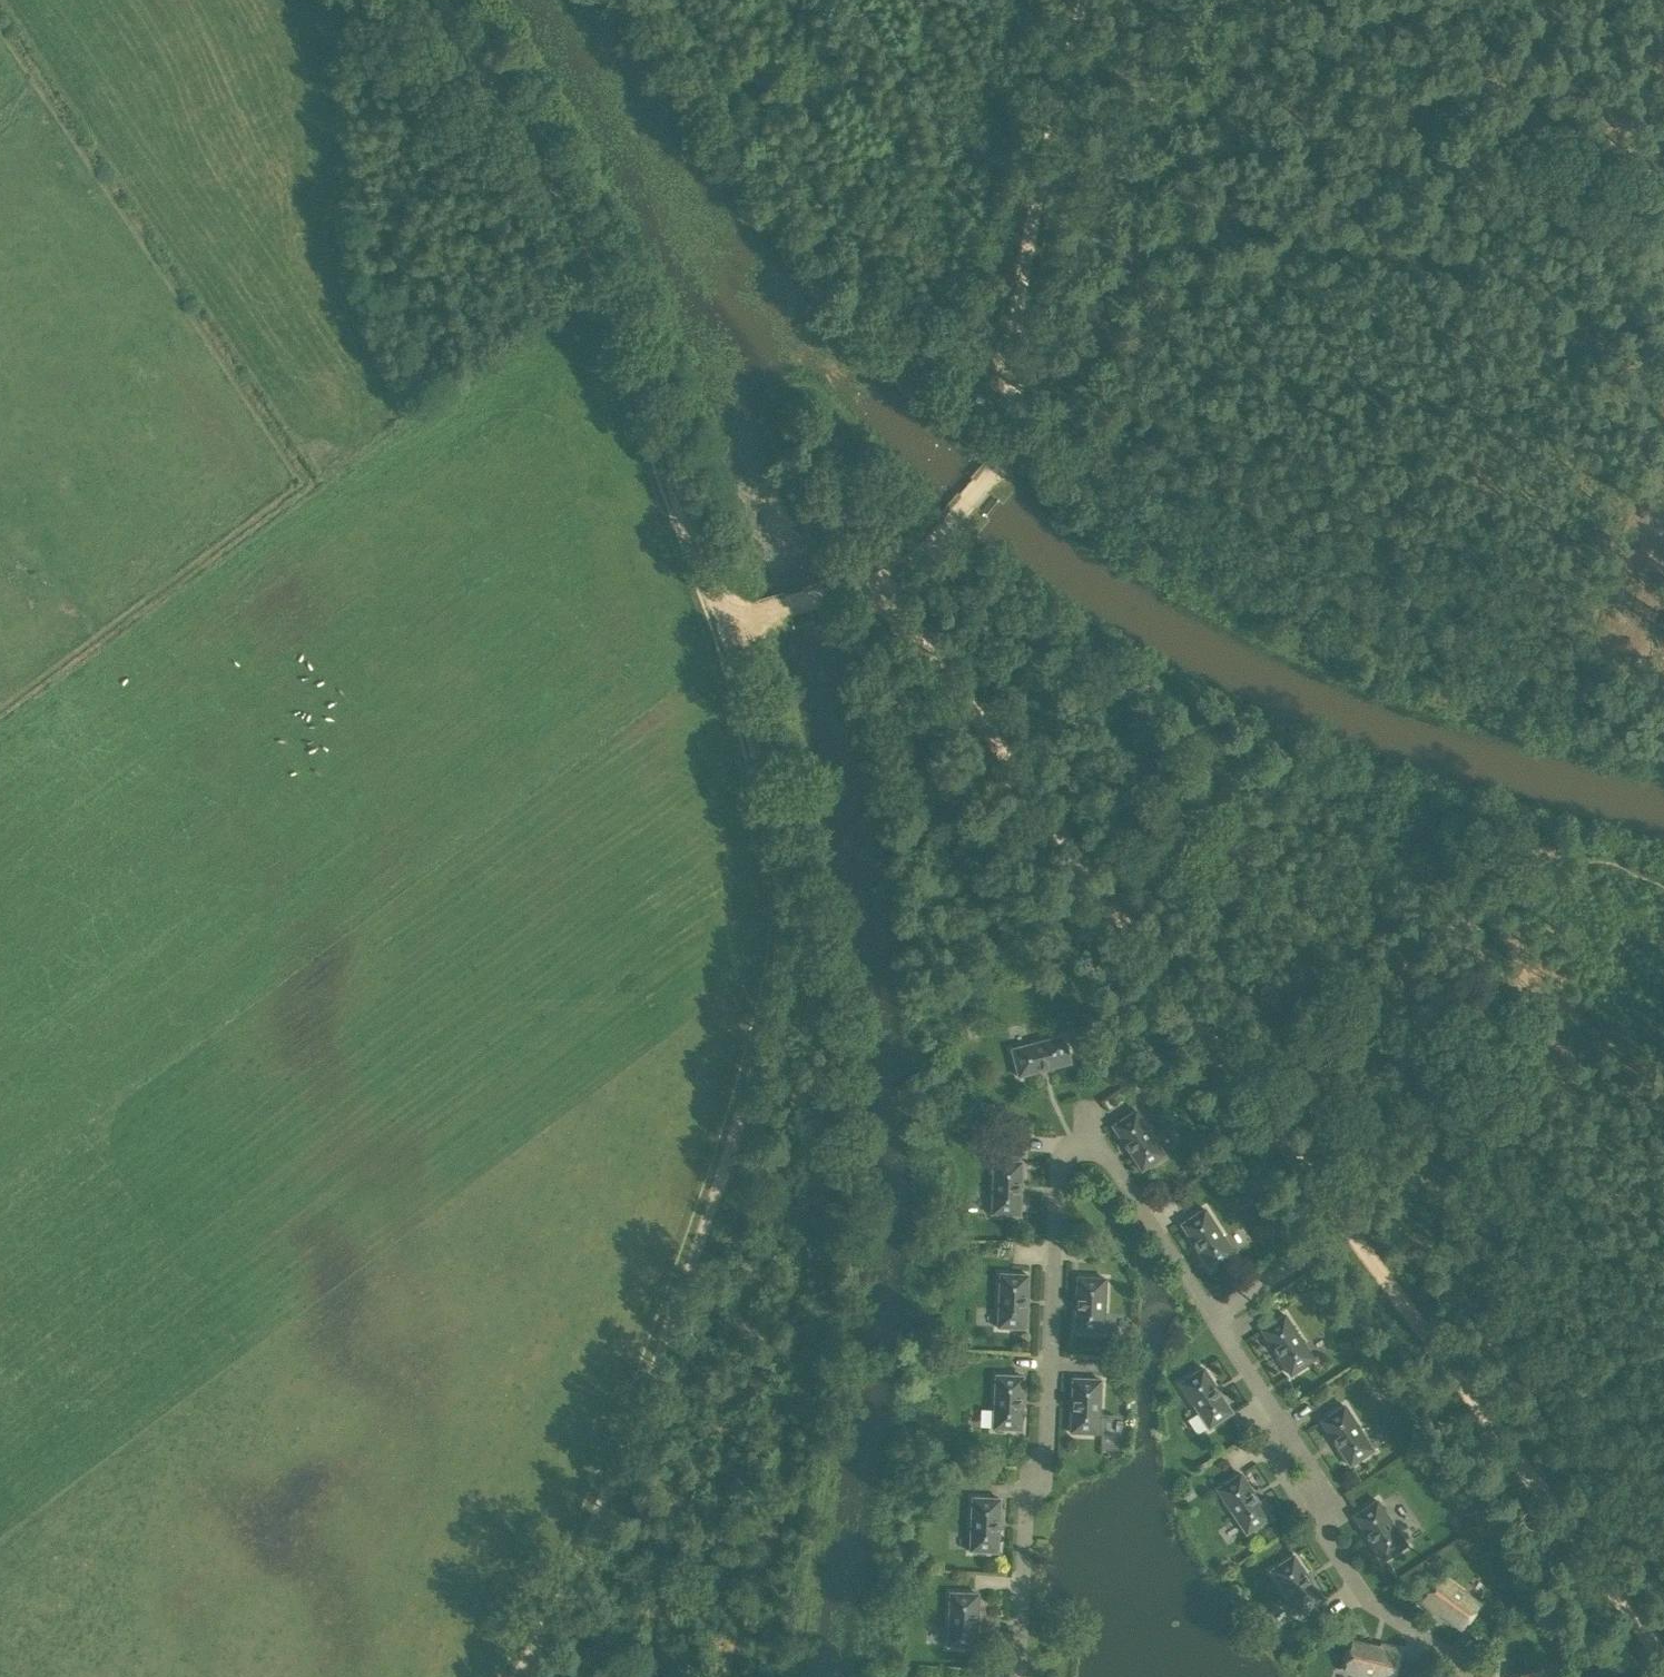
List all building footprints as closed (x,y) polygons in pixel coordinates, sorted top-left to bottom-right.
[(1019,1077),(1071,1063),(1064,1036),(1012,1049),(1019,1077)] [(1142,1171),(1166,1155),(1137,1110),(1113,1126),(1142,1171)] [(1020,1215),(1022,1161),(994,1160),(991,1214),(1020,1215)] [(1211,1269),(1235,1254),(1205,1209),(1181,1224),(1211,1269)] [(1026,1329),(1028,1275),(1000,1274),(997,1327),(1026,1329)] [(1103,1332),(1107,1279),(1078,1277),(1075,1331),(1103,1332)] [(1291,1375),(1315,1359),(1285,1314),(1261,1329),(1291,1375)] [(1209,1428),(1233,1413),(1204,1367),(1180,1383),(1209,1428)] [(1021,1430),(1024,1376),(996,1375),(993,1428),(1021,1430)] [(1099,1433),(1102,1379),(1073,1378),(1071,1432),(1099,1433)] [(1350,1466),(1374,1450),(1345,1405),(1321,1420),(1350,1466)] [(1228,1440),(1233,1450),(1250,1442),(1245,1431),(1228,1440)] [(1247,1534),(1271,1518),(1241,1473),(1217,1489),(1247,1534)] [(998,1552),(1000,1498),(972,1497),(970,1551),(998,1552)] [(1384,1561),(1408,1545),(1378,1500),(1354,1516),(1384,1561)] [(1300,1615),(1324,1599),(1294,1554),(1270,1570),(1300,1615)] [(1462,1628),(1480,1603),(1440,1575),(1421,1603),(1437,1615),(1439,1612),(1462,1628)] [(976,1647),(979,1593),(951,1592),(948,1646),(976,1647)] [(1353,1641),(1345,1671),(1369,1676),(1393,1676),(1400,1650),(1381,1645),(1380,1648),(1353,1641)]
